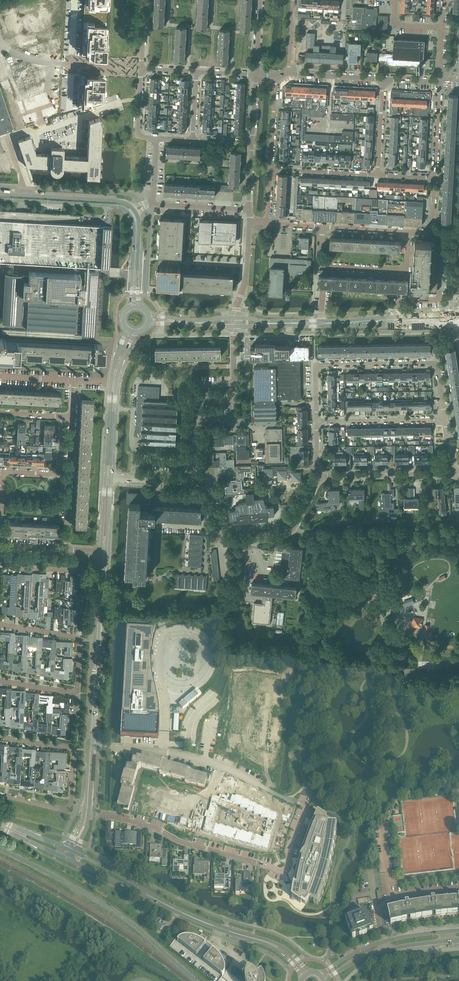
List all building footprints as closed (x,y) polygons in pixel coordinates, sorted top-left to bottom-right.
[(81,56),(97,57),(98,57),(99,57),(105,57),(106,46),(106,45),(106,41),(107,21),(108,8),(109,0),(84,0),(84,7),(83,20),(81,56)] [(155,8),(165,9),(165,2),(166,2),(166,0),(156,0),(156,2),(155,2),(155,3),(155,8)] [(198,11),(208,11),(208,5),(209,5),(209,2),(209,0),(199,0),(198,0),(198,1),(199,1),(199,4),(198,4),(198,5),(199,5),(198,11)] [(241,13),(251,14),(252,7),(252,4),(252,0),(242,0),(242,3),(241,3),(241,4),(242,4),(242,7),(241,7),(241,8),(242,8),(241,13)] [(352,19),(356,20),(356,22),(355,22),(355,28),(358,28),(358,29),(372,30),(373,27),(376,27),(376,24),(377,16),(377,15),(378,11),(377,11),(377,7),(374,7),(374,9),(367,8),(366,8),(366,9),(365,9),(365,7),(364,7),(353,6),(352,19)] [(165,9),(155,8),(155,14),(154,14),(154,15),(155,15),(155,18),(154,18),(154,19),(154,25),(164,26),(164,19),(165,19),(165,16),(165,9)] [(208,11),(198,11),(198,17),(197,17),(197,18),(198,18),(198,21),(197,21),(197,22),(197,28),(207,28),(207,21),(208,21),(208,18),(208,11)] [(251,14),(241,13),(241,19),(240,19),(240,20),(241,20),(241,23),(240,23),(240,24),(241,24),(240,30),(250,31),(251,24),(251,21),(251,14)] [(378,33),(387,33),(388,16),(379,15),(378,33)] [(176,38),(176,43),(185,44),(186,37),(187,37),(187,34),(186,34),(187,27),(177,26),(176,32),(175,32),(175,33),(176,33),(176,37),(175,37),(176,38)] [(219,40),(219,46),(229,47),(229,40),(230,40),(230,36),(230,30),(220,29),(219,35),(219,36),(219,39),(218,39),(218,40),(219,40)] [(306,51),(306,59),(313,60),(313,61),(322,61),(326,61),(335,62),(335,61),(343,62),(343,53),(344,44),(314,42),(315,36),(315,33),(307,33),(306,51)] [(387,61),(387,65),(416,66),(416,68),(419,68),(420,59),(424,60),(424,47),(427,47),(427,46),(426,46),(426,44),(427,45),(427,44),(424,44),(425,40),(424,40),(424,41),(394,39),(394,38),(393,53),(377,53),(378,52),(367,51),(366,60),(377,60),(377,58),(379,59),(379,61),(387,61)] [(347,42),(346,52),(348,52),(348,63),(357,63),(358,53),(359,53),(360,43),(347,42)] [(185,44),(176,43),(175,49),(174,49),(174,50),(175,50),(175,53),(174,53),(174,54),(175,54),(175,61),(184,61),(185,54),(186,54),(186,51),(185,51),(185,44)] [(229,47),(219,46),(218,52),(218,53),(218,56),(217,56),(217,57),(218,57),(218,63),(228,64),(228,57),(229,57),(229,53),(229,47)] [(80,74),(79,108),(103,99),(104,92),(104,87),(104,86),(105,76),(99,75),(97,75),(80,74)] [(180,77),(179,86),(189,86),(189,83),(190,83),(190,80),(189,80),(186,80),(186,77),(180,77)] [(206,81),(205,88),(214,88),(214,86),(213,86),(213,82),(215,82),(215,79),(207,79),(207,81),(206,81)] [(292,106),(293,85),(293,87),(290,87),(290,85),(291,85),(290,85),(286,85),(287,85),(286,85),(286,88),(284,88),(282,89),(283,91),(283,92),(283,93),(283,94),(283,95),(283,96),(283,97),(283,106),(292,106)] [(312,107),(312,109),(318,110),(320,87),(319,87),(316,87),(315,87),(315,88),(313,88),(313,87),(313,86),(312,107)] [(8,112),(7,109),(0,87),(0,115),(8,112)] [(302,115),(306,115),(325,116),(326,107),(328,107),(329,91),(327,90),(327,87),(326,87),(322,87),(322,89),(320,88),(320,87),(318,110),(312,109),(302,109),(302,115)] [(340,111),(340,110),(341,90),(341,88),(335,88),(334,91),(332,91),(331,110),(340,111)] [(355,89),(355,90),(354,113),(354,111),(360,112),(362,89),(355,89)] [(368,90),(362,89),(360,112),(367,112),(367,106),(368,99),(368,90)] [(398,111),(398,105),(398,98),(400,98),(401,91),(391,91),(390,113),(395,114),(395,110),(398,111)] [(398,105),(404,105),(404,98),(410,99),(410,92),(401,91),(400,98),(398,98),(398,105)] [(403,114),(415,115),(416,99),(419,99),(420,93),(410,92),(410,99),(404,98),(404,105),(403,114)] [(416,99),(415,115),(428,116),(429,93),(420,93),(419,99),(416,99)] [(449,95),(448,111),(456,111),(457,95),(449,95)] [(448,111),(447,127),(456,127),(456,111),(448,111)] [(14,129),(8,112),(0,115),(0,133),(14,129)] [(30,136),(18,140),(27,166),(29,166),(49,167),(49,166),(50,166),(50,168),(50,169),(50,170),(50,171),(51,172),(52,173),(53,173),(53,174),(54,174),(55,174),(56,175),(57,175),(58,174),(59,174),(60,174),(60,173),(61,173),(62,172),(62,171),(63,171),(63,170),(63,169),(63,167),(64,167),(64,168),(78,169),(86,169),(86,177),(99,178),(101,150),(101,148),(102,138),(102,125),(100,117),(89,121),(87,156),(84,156),(84,152),(64,150),(64,147),(58,147),(51,147),(50,154),(36,153),(30,136)] [(410,117),(410,124),(413,124),(418,124),(427,125),(428,119),(427,119),(427,117),(421,117),(421,118),(420,118),(420,122),(413,122),(413,117),(410,117)] [(147,127),(148,127),(148,128),(149,128),(149,130),(157,131),(157,128),(156,128),(156,124),(160,124),(160,122),(149,121),(148,123),(147,123),(147,127)] [(187,124),(178,123),(177,126),(179,126),(179,129),(177,129),(177,132),(185,132),(185,130),(186,130),(187,124)] [(447,127),(446,143),(455,143),(456,127),(447,127)] [(342,135),(341,142),(353,143),(354,131),(342,131),(342,135)] [(446,143),(445,159),(454,159),(455,143),(446,143)] [(176,156),(183,157),(184,147),(178,146),(177,145),(177,146),(174,146),(174,145),(173,145),(173,146),(167,146),(166,156),(173,156),(173,157),(176,157),(176,156)] [(184,147),(183,157),(190,157),(190,158),(193,158),(193,157),(200,158),(201,148),(195,147),(195,146),(194,146),(194,147),(191,147),(191,146),(190,146),(190,147),(184,147)] [(299,157),(299,160),(302,160),(305,160),(305,161),(307,161),(308,160),(309,153),(309,150),(309,148),(302,148),(300,148),(300,154),(299,157)] [(231,162),(230,168),(240,169),(241,162),(241,159),(241,152),(231,151),(231,157),(230,157),(230,158),(231,158),(231,161),(230,161),(230,162),(231,162)] [(280,152),(279,159),(282,159),(282,162),(287,162),(287,156),(289,156),(289,153),(280,152)] [(445,159),(444,175),(453,175),(454,159),(445,159)] [(230,179),(229,185),(231,185),(234,185),(239,186),(240,179),(240,175),(240,169),(230,168),(230,174),(229,174),(229,175),(230,175),(230,178),(229,178),(229,179),(230,179)] [(276,214),(282,215),(281,217),(286,218),(286,215),(285,215),(285,214),(285,212),(285,210),(285,205),(286,205),(286,204),(285,204),(286,200),(286,198),(286,195),(286,194),(286,192),(286,190),(287,185),(287,184),(287,180),(287,178),(287,175),(278,174),(278,175),(278,180),(278,181),(278,184),(278,185),(278,188),(277,189),(277,194),(277,195),(277,200),(277,201),(277,204),(276,204),(276,205),(277,205),(276,208),(276,209),(276,214)] [(444,175),(443,191),(452,191),(453,175),(444,175)] [(174,194),(181,194),(182,184),(176,184),(176,183),(175,183),(175,184),(172,184),(172,183),(171,183),(171,184),(165,184),(165,194),(171,194),(174,195),(174,194)] [(424,184),(418,183),(418,191),(423,191),(423,192),(427,192),(427,185),(424,185),(424,184)] [(191,195),(198,195),(199,185),(193,185),(193,184),(192,184),(192,185),(189,185),(189,184),(188,184),(188,185),(182,184),(181,194),(188,195),(191,195)] [(199,185),(198,195),(205,196),(208,196),(215,196),(215,190),(215,186),(209,186),(210,185),(209,185),(209,186),(205,186),(205,185),(204,185),(204,186),(199,185)] [(443,191),(442,207),(451,207),(452,191),(443,191)] [(296,209),(296,212),(296,215),(296,218),(312,219),(313,195),(297,194),(297,195),(297,199),(297,202),(296,205),(296,209)] [(313,195),(312,219),(324,220),(326,195),(313,195)] [(337,219),(338,196),(326,195),(324,220),(329,220),(336,221),(337,219)] [(337,219),(336,221),(339,221),(348,221),(348,211),(342,211),(343,201),(353,202),(352,207),(355,207),(356,197),(338,196),(337,219)] [(354,222),(362,222),(364,198),(356,197),(355,207),(355,211),(354,222)] [(362,222),(370,222),(372,198),(364,198),(362,222)] [(370,222),(377,223),(378,199),(372,198),(370,222)] [(378,199),(377,223),(386,223),(387,208),(387,199),(378,199)] [(404,209),(403,224),(422,225),(422,219),(423,201),(405,200),(404,209)] [(451,207),(442,207),(441,223),(450,223),(451,207)] [(387,208),(386,223),(391,224),(397,224),(398,208),(387,208)] [(184,219),(161,217),(157,286),(233,290),(234,274),(181,271),(181,267),(178,267),(179,257),(182,257),(184,219)] [(109,267),(111,226),(22,221),(9,220),(0,219),(0,261),(109,267)] [(216,220),(215,220),(212,220),(210,220),(200,219),(199,236),(198,240),(198,241),(211,242),(231,243),(236,243),(236,240),(236,238),(237,232),(237,221),(216,220)] [(299,247),(309,248),(309,237),(300,237),(299,247)] [(330,247),(347,248),(348,239),(330,238),(330,247)] [(347,248),(365,249),(366,240),(348,239),(347,248)] [(365,249),(383,250),(383,241),(366,240),(365,249)] [(410,281),(410,284),(411,284),(413,284),(412,288),(417,288),(419,288),(419,291),(421,291),(424,291),(427,291),(437,292),(440,243),(440,241),(434,241),(422,240),(418,240),(416,240),(415,240),(413,273),(411,273),(411,274),(410,274),(410,277),(410,281)] [(383,241),(383,250),(396,251),(401,251),(401,249),(401,248),(401,242),(383,241)] [(269,294),(282,294),(283,291),(286,291),(286,292),(290,292),(290,288),(287,288),(288,271),(290,271),(290,272),(311,273),(311,259),(308,259),(308,255),(299,255),(298,258),(270,257),(270,267),(271,267),(269,294)] [(323,287),(326,287),(327,270),(319,269),(319,275),(318,287),(319,287),(323,288),(323,287)] [(29,275),(5,274),(5,280),(5,286),(4,286),(5,286),(4,292),(4,298),(4,304),(3,304),(4,304),(3,309),(3,310),(3,315),(3,316),(3,321),(2,321),(2,322),(21,323),(22,299),(28,299),(27,329),(81,332),(81,334),(95,335),(99,271),(85,270),(84,278),(80,278),(80,273),(29,270),(29,275)] [(329,288),(333,288),(334,270),(327,270),(326,287),(329,287),(329,288)] [(338,288),(341,288),(342,271),(334,270),(333,288),(338,288)] [(344,289),(348,289),(349,271),(342,271),(341,288),(344,288),(344,289)] [(353,288),(356,289),(357,271),(349,271),(348,289),(353,289),(353,288)] [(359,290),(363,290),(364,272),(357,271),(356,289),(359,289),(359,290)] [(364,272),(363,290),(367,290),(370,290),(371,272),(364,272)] [(374,291),(378,291),(379,273),(371,272),(370,290),(373,290),(373,291),(374,291)] [(386,273),(379,273),(378,291),(378,290),(385,290),(386,273)] [(388,291),(393,292),(394,273),(386,273),(385,290),(388,291)] [(397,291),(400,291),(401,274),(394,273),(393,292),(397,292),(397,291)] [(401,274),(400,291),(403,291),(403,292),(407,292),(408,292),(408,280),(409,274),(401,274)] [(0,338),(0,355),(98,361),(101,361),(103,361),(104,350),(102,350),(102,344),(94,344),(5,339),(0,338)] [(430,343),(414,344),(414,353),(431,352),(430,343)] [(366,344),(350,345),(350,354),(366,353),(366,344)] [(382,344),(366,344),(366,353),(382,353),(382,344)] [(398,344),(382,344),(382,353),(398,353),(398,344)] [(414,344),(398,344),(398,353),(414,353),(414,344)] [(309,345),(289,346),(290,360),(300,359),(310,359),(309,345)] [(334,354),(334,345),(318,345),(318,354),(334,354)] [(350,345),(334,345),(334,354),(350,354),(350,345)] [(269,360),(270,360),(290,360),(289,346),(251,346),(251,358),(270,358),(270,360),(269,360)] [(188,347),(172,348),(172,357),(179,357),(179,359),(182,358),(182,357),(189,357),(188,347)] [(205,347),(188,347),(189,357),(195,357),(195,358),(198,358),(198,357),(205,357),(205,347)] [(221,347),(205,347),(205,357),(211,357),(211,358),(214,358),(214,357),(221,356),(221,347)] [(172,357),(172,348),(156,348),(156,357),(163,357),(163,359),(166,359),(166,357),(172,357)] [(446,350),(448,366),(457,364),(455,348),(446,350)] [(255,403),(252,403),(252,421),(256,421),(258,424),(274,424),(276,421),(277,421),(277,403),(278,403),(278,398),(291,398),(291,400),(294,400),(294,398),(301,398),(300,359),(290,360),(270,360),(270,367),(254,367),(255,399),(255,403)] [(451,381),(458,380),(458,376),(457,364),(448,366),(451,381)] [(328,374),(328,380),(335,380),(341,380),(344,380),(344,374),(341,374),(341,377),(335,377),(335,374),(336,374),(336,370),(329,370),(329,374),(328,374)] [(453,397),(458,396),(458,380),(451,381),(453,397)] [(150,443),(176,445),(178,402),(159,401),(159,399),(159,395),(160,387),(138,386),(138,392),(136,436),(142,437),(141,443),(150,443)] [(2,400),(16,401),(17,391),(2,390),(2,400)] [(16,401),(31,402),(32,391),(17,391),(16,401)] [(31,402),(46,403),(46,392),(32,391),(31,402)] [(46,392),(46,403),(61,404),(61,393),(46,392)] [(81,408),(81,414),(92,414),(93,400),(82,400),(81,405),(80,408),(81,408)] [(297,413),(297,416),(308,416),(307,409),(305,409),(305,406),(297,407),(297,410),(298,410),(298,413),(297,413)] [(80,422),(80,428),(91,428),(92,414),(81,414),(81,419),(80,419),(80,422)] [(297,422),(297,425),(305,425),(305,422),(308,422),(308,416),(297,416),(297,419),(298,419),(298,422),(297,422)] [(297,432),(297,435),(308,435),(308,428),(305,428),(305,425),(297,425),(297,429),(298,429),(298,432),(297,432)] [(329,431),(329,437),(338,437),(338,434),(336,434),(336,430),(338,430),(338,427),(330,427),(330,431),(329,431)] [(80,436),(79,442),(91,442),(91,428),(80,428),(80,433),(79,433),(79,436),(80,436)] [(265,454),(265,462),(283,462),(282,428),(266,428),(266,434),(264,434),(265,437),(266,437),(266,438),(266,441),(267,441),(267,442),(265,442),(265,448),(263,448),(263,447),(256,447),(256,455),(263,455),(263,454),(265,454)] [(245,445),(249,445),(249,434),(245,434),(246,435),(237,435),(237,434),(233,434),(233,435),(224,435),(212,436),(212,446),(225,446),(225,444),(233,444),(234,450),(237,450),(237,459),(250,459),(250,449),(246,449),(246,446),(245,446),(245,445)] [(297,444),(295,444),(295,446),(304,445),(304,444),(306,444),(306,441),(308,441),(308,435),(297,435),(297,438),(298,438),(298,441),(297,441),(297,444)] [(79,450),(79,456),(90,456),(91,442),(79,442),(79,447),(78,447),(78,450),(79,450)] [(295,446),(291,446),(291,453),(299,453),(299,458),(298,458),(298,463),(304,463),(304,462),(308,462),(308,452),(307,452),(307,451),(310,451),(310,449),(304,450),(304,445),(295,446)] [(220,459),(217,459),(217,461),(214,461),(214,452),(206,452),(207,465),(213,465),(214,466),(220,466),(220,459)] [(220,452),(220,459),(220,466),(234,466),(234,459),(229,459),(229,460),(226,460),(226,452),(220,452)] [(78,464),(78,470),(89,470),(90,456),(79,456),(78,461),(78,464)] [(265,464),(258,464),(258,473),(259,473),(264,473),(264,477),(273,477),(273,475),(278,475),(278,479),(287,479),(287,477),(292,477),(292,481),(301,481),(301,472),(293,472),(293,468),(287,468),(287,466),(270,466),(270,468),(265,468),(265,464)] [(236,466),(237,480),(241,480),(244,480),(244,476),(245,476),(245,471),(247,471),(247,472),(252,472),(252,465),(236,466)] [(77,478),(77,484),(88,484),(89,470),(78,470),(78,475),(77,475),(77,478)] [(224,495),(246,493),(246,489),(244,489),(244,488),(242,489),(241,480),(237,480),(228,481),(228,486),(227,487),(228,489),(227,490),(227,495),(224,495)] [(77,492),(76,498),(87,498),(88,484),(77,484),(77,489),(76,489),(76,492),(77,492)] [(246,489),(246,493),(247,502),(239,503),(239,504),(236,504),(236,510),(230,510),(230,519),(237,519),(238,522),(268,519),(268,515),(275,515),(274,506),(267,506),(266,504),(267,504),(267,503),(265,504),(263,497),(254,498),(253,488),(246,489)] [(381,497),(379,497),(379,498),(379,501),(381,501),(382,508),(379,508),(379,512),(382,512),(382,516),(379,516),(379,520),(398,520),(398,506),(396,506),(397,508),(394,508),(394,502),(391,502),(391,497),(394,497),(394,488),(390,488),(390,493),(382,493),(382,492),(381,492),(381,497)] [(413,488),(408,488),(408,498),(404,498),(404,505),(404,506),(412,506),(412,507),(419,507),(419,506),(419,505),(418,505),(418,498),(413,498),(413,488)] [(433,497),(439,497),(440,511),(440,514),(446,513),(444,497),(444,495),(444,494),(443,494),(443,488),(433,488),(433,497)] [(329,490),(329,502),(317,503),(318,510),(318,509),(325,508),(326,511),(336,510),(335,502),(339,502),(339,504),(340,504),(339,489),(329,490)] [(364,498),(364,489),(349,489),(350,499),(359,498),(360,514),(364,514),(364,498)] [(155,518),(155,519),(156,519),(199,521),(202,521),(202,516),(201,516),(202,509),(200,509),(157,507),(153,506),(153,501),(154,496),(154,495),(154,494),(153,494),(150,494),(150,497),(150,503),(148,503),(146,503),(146,497),(146,494),(147,493),(147,492),(146,492),(146,493),(146,494),(141,494),(128,493),(127,502),(130,502),(130,503),(129,517),(126,566),(126,567),(126,574),(131,574),(134,574),(134,576),(134,579),(137,579),(137,578),(140,578),(147,578),(150,525),(150,518),(151,518),(155,518)] [(76,506),(76,512),(87,512),(87,498),(76,498),(76,503),(75,503),(75,506),(76,506)] [(87,512),(76,512),(75,517),(74,520),(75,520),(75,526),(86,526),(87,512)] [(42,518),(42,524),(44,524),(43,534),(49,535),(49,534),(51,534),(51,535),(54,535),(59,535),(59,525),(54,525),(47,524),(46,524),(46,518),(42,518)] [(18,533),(27,533),(27,523),(9,522),(9,532),(16,533),(16,532),(18,532),(18,533)] [(35,534),(43,534),(44,524),(42,524),(27,523),(27,533),(33,534),(33,533),(35,533),(35,534)] [(252,583),(251,590),(259,591),(259,592),(263,592),(262,603),(260,603),(256,603),(254,602),(254,605),(252,622),(270,624),(272,599),(273,595),(273,594),(288,595),(288,598),(294,599),(296,596),(297,587),(289,587),(289,586),(285,586),(285,579),(287,579),(300,581),(301,570),(303,548),(290,547),(290,548),(290,549),(290,551),(290,552),(282,551),(281,566),(284,567),(283,579),(282,585),(266,584),(267,578),(263,577),(262,583),(259,583),(259,584),(252,583)] [(32,574),(30,595),(32,595),(33,582),(36,583),(36,580),(40,580),(40,585),(39,585),(38,596),(48,596),(49,578),(46,578),(46,573),(38,573),(38,574),(32,574),(32,573),(33,573),(33,572),(32,572),(32,574)] [(24,595),(30,595),(32,574),(24,573),(24,575),(18,575),(18,573),(18,575),(17,582),(22,582),(22,581),(26,581),(26,583),(25,583),(24,595)] [(11,586),(10,594),(16,595),(17,582),(18,575),(10,574),(10,576),(4,575),(4,574),(3,584),(4,584),(4,583),(12,584),(11,586)] [(61,589),(65,589),(65,580),(66,580),(66,574),(62,574),(61,579),(59,579),(59,578),(56,578),(56,591),(56,590),(57,590),(57,591),(59,591),(59,590),(61,590),(61,589)] [(70,590),(73,591),(74,591),(74,581),(75,576),(70,576),(70,581),(68,581),(68,580),(66,580),(65,580),(65,589),(64,592),(65,592),(65,591),(66,592),(67,592),(70,592),(70,590)] [(74,591),(73,591),(73,594),(74,594),(74,593),(75,593),(75,594),(76,594),(76,593),(78,593),(79,592),(82,592),(83,577),(79,577),(79,582),(77,582),(74,581),(74,591)] [(2,613),(15,614),(16,605),(16,595),(10,594),(10,597),(8,597),(10,597),(9,607),(6,607),(6,605),(2,605),(2,613)] [(22,616),(29,617),(30,607),(30,595),(24,595),(23,604),(24,604),(24,608),(20,608),(20,606),(16,605),(15,614),(15,616),(16,616),(16,615),(16,614),(22,615),(22,616)] [(30,607),(29,617),(29,618),(30,618),(30,617),(36,617),(36,618),(44,619),(44,606),(47,606),(48,596),(38,596),(38,606),(39,606),(39,610),(34,610),(34,608),(30,607)] [(63,623),(63,619),(64,608),(60,608),(60,606),(58,606),(56,605),(56,606),(55,606),(55,605),(54,618),(57,618),(57,617),(59,617),(59,622),(63,623)] [(72,624),(72,621),(72,609),(69,609),(69,608),(66,608),(66,607),(65,607),(65,608),(64,608),(64,607),(64,608),(63,619),(66,619),(68,619),(68,624),(67,624),(72,624)] [(72,621),(74,621),(74,620),(77,620),(76,625),(80,626),(81,611),(77,611),(78,609),(75,609),(74,609),(73,609),(72,608),(72,609),(72,621)] [(414,617),(413,626),(421,627),(422,619),(414,617)] [(158,705),(155,688),(154,684),(151,666),(152,648),(156,630),(127,628),(121,736),(158,739),(159,722),(158,705)] [(8,652),(13,652),(14,642),(15,635),(15,632),(6,632),(6,634),(0,633),(0,639),(0,640),(10,640),(10,642),(8,642),(8,652)] [(13,652),(13,654),(16,654),(17,642),(22,642),(22,654),(28,655),(28,651),(28,648),(28,647),(28,644),(29,638),(29,636),(29,635),(20,634),(20,635),(20,636),(15,635),(14,642),(13,652)] [(28,644),(28,647),(36,647),(36,648),(36,657),(41,657),(42,646),(42,640),(42,639),(43,637),(34,637),(34,638),(29,638),(28,644)] [(42,640),(42,646),(52,647),(51,649),(50,649),(49,659),(55,659),(55,656),(56,653),(56,646),(56,641),(56,639),(48,639),(48,640),(42,640)] [(56,641),(56,646),(63,647),(63,645),(67,645),(67,650),(65,650),(65,655),(72,656),(73,642),(56,641)] [(12,669),(13,663),(13,654),(13,652),(8,652),(7,659),(9,659),(8,662),(6,662),(6,661),(3,661),(3,655),(0,655),(0,667),(4,667),(4,669),(12,669)] [(13,663),(12,669),(18,669),(18,671),(26,671),(27,660),(27,656),(28,655),(22,654),(21,661),(18,663),(13,663)] [(27,660),(26,671),(32,672),(32,673),(40,674),(41,667),(41,663),(41,658),(41,657),(36,657),(35,666),(36,666),(36,668),(32,667),(32,665),(29,665),(30,661),(27,660)] [(55,669),(54,676),(60,676),(60,678),(68,678),(69,670),(72,671),(73,663),(72,663),(72,658),(63,658),(63,668),(64,668),(64,670),(55,669)] [(41,667),(40,674),(46,674),(46,675),(54,676),(55,669),(55,659),(49,659),(49,666),(45,667),(44,667),(41,667)] [(269,771),(281,679),(278,676),(234,670),(231,672),(221,750),(223,754),(266,773),(269,771)] [(182,693),(174,699),(181,708),(185,704),(186,706),(202,693),(210,687),(206,683),(203,679),(201,681),(199,678),(182,693)] [(5,708),(10,708),(10,707),(11,698),(11,691),(11,688),(0,687),(0,695),(2,695),(2,693),(7,693),(6,698),(5,698),(5,708)] [(19,707),(24,707),(25,700),(25,693),(25,690),(17,690),(17,691),(11,691),(11,698),(16,698),(16,696),(21,696),(21,700),(19,700),(19,707)] [(33,709),(38,710),(39,702),(39,696),(39,693),(31,692),(30,694),(25,693),(25,700),(30,700),(30,698),(35,698),(34,703),(33,703),(33,709)] [(47,705),(46,712),(52,712),(52,708),(53,702),(53,697),(53,695),(45,695),(45,696),(39,696),(39,702),(44,702),(44,700),(48,700),(48,705),(47,705)] [(52,712),(55,712),(61,713),(62,711),(69,712),(70,698),(56,697),(53,697),(53,702),(60,703),(60,701),(64,702),(64,706),(61,706),(61,709),(52,708),(52,712)] [(10,719),(9,725),(15,725),(15,727),(19,727),(23,727),(23,721),(24,707),(19,707),(18,717),(20,717),(19,721),(14,721),(15,719),(10,719)] [(9,725),(10,719),(10,715),(10,708),(5,708),(4,715),(5,715),(5,719),(1,719),(1,716),(0,716),(0,723),(1,723),(1,724),(9,725)] [(23,721),(23,727),(29,728),(29,729),(37,730),(37,723),(38,710),(33,709),(32,720),(33,720),(33,721),(23,721)] [(37,723),(37,730),(43,730),(43,731),(51,732),(51,725),(52,715),(52,712),(46,712),(46,722),(47,722),(47,724),(37,723)] [(51,725),(51,732),(57,732),(57,734),(65,734),(66,724),(68,724),(69,714),(60,714),(60,726),(51,725)] [(2,753),(2,761),(7,761),(8,753),(8,747),(8,744),(0,744),(0,753),(2,753)] [(8,747),(8,753),(12,754),(12,752),(18,752),(17,755),(16,755),(16,756),(16,763),(21,763),(21,756),(22,749),(22,748),(22,746),(14,746),(14,747),(8,747)] [(22,749),(21,756),(25,756),(31,756),(31,758),(30,758),(30,759),(29,765),(35,765),(35,758),(36,752),(36,750),(36,749),(28,748),(28,750),(22,749)] [(36,752),(35,758),(40,759),(40,757),(45,757),(45,759),(45,760),(44,760),(43,767),(49,768),(49,759),(49,758),(50,751),(42,751),(42,752),(36,752)] [(50,751),(49,758),(59,759),(58,764),(54,764),(54,768),(58,769),(58,767),(66,768),(67,752),(50,751)] [(141,767),(160,773),(185,780),(185,781),(205,786),(206,781),(209,782),(210,777),(207,776),(207,777),(188,772),(188,771),(163,764),(163,762),(143,757),(142,761),(137,759),(136,762),(134,761),(133,765),(130,766),(130,767),(128,766),(122,786),(124,786),(119,806),(124,807),(123,810),(128,811),(134,789),(133,788),(138,769),(139,769),(141,768),(141,767)] [(6,777),(6,781),(12,781),(12,783),(20,783),(20,777),(21,763),(16,763),(15,773),(16,773),(16,775),(11,775),(11,772),(7,771),(6,777)] [(26,785),(34,786),(34,779),(35,765),(29,765),(29,776),(24,777),(20,777),(20,783),(26,784),(26,785)] [(40,787),(48,788),(48,781),(49,768),(43,767),(43,778),(40,780),(34,779),(34,786),(40,786),(40,787)] [(48,781),(48,788),(54,788),(53,790),(62,790),(62,788),(62,787),(62,783),(66,783),(66,778),(65,778),(66,770),(57,770),(57,780),(53,782),(48,781)] [(204,825),(203,832),(203,831),(202,832),(203,832),(202,833),(203,833),(203,831),(209,834),(209,835),(210,835),(210,833),(216,836),(216,837),(217,837),(217,835),(224,838),(224,839),(225,837),(231,840),(231,841),(232,839),(238,842),(238,843),(239,843),(239,841),(245,844),(245,845),(246,845),(246,843),(253,846),(252,847),(253,847),(254,845),(260,848),(260,849),(261,847),(267,850),(267,851),(267,850),(268,850),(267,850),(269,843),(270,844),(270,843),(269,843),(271,837),(272,837),(272,836),(271,836),(273,830),(274,830),(273,829),(275,823),(276,823),(275,822),(277,816),(278,817),(278,816),(277,816),(278,813),(277,813),(271,812),(271,810),(270,811),(264,809),(264,807),(264,806),(263,808),(257,806),(257,803),(257,804),(250,802),(251,800),(250,800),(250,801),(243,799),(244,797),(243,796),(243,798),(236,796),(237,793),(236,793),(235,796),(229,794),(228,794),(227,797),(221,795),(220,795),(219,798),(213,796),(212,798),(210,804),(210,805),(208,811),(208,812),(207,818),(206,818),(206,819),(205,825),(204,825)] [(293,894),(292,898),(295,900),(298,902),(301,904),(302,902),(305,905),(309,900),(310,901),(314,903),(316,905),(318,906),(319,902),(321,898),(322,894),(323,891),(324,891),(325,887),(326,883),(327,879),(328,876),(329,872),(330,868),(331,864),(332,860),(333,856),(334,852),(335,848),(334,848),(335,844),(336,840),(336,836),(337,836),(337,832),(337,828),(336,828),(336,824),(326,823),(327,817),(321,814),(315,810),(311,820),(313,822),(315,823),(313,826),(312,829),(310,828),(308,826),(308,827),(304,835),(302,842),(299,850),(297,856),(300,858),(298,864),(298,865),(296,865),(297,864),(296,864),(295,871),(293,877),(295,878),(295,881),(294,881),(294,882),(294,885),(293,889),(293,893),(293,894)] [(115,832),(115,843),(115,846),(121,847),(121,845),(135,846),(135,848),(141,849),(142,833),(136,832),(136,834),(122,834),(122,832),(116,831),(116,832),(115,832)] [(162,858),(162,867),(167,867),(168,850),(157,849),(157,845),(151,845),(150,858),(162,858)] [(188,871),(188,856),(184,856),(184,861),(173,860),(173,873),(179,873),(179,872),(184,873),(184,872),(184,871),(188,871)] [(204,875),(204,880),(209,880),(209,862),(198,861),(198,858),(194,858),(194,874),(204,875)] [(224,867),(224,874),(215,874),(214,889),(229,890),(230,867),(224,867)] [(236,880),(235,892),(240,892),(243,892),(243,886),(250,886),(251,873),(244,872),(244,881),(242,881),(242,880),(236,880)] [(445,901),(447,915),(457,914),(457,912),(458,912),(458,898),(456,898),(456,900),(445,901)] [(430,903),(419,904),(421,918),(432,917),(432,915),(435,914),(435,916),(447,915),(445,901),(435,902),(434,900),(429,900),(430,903)] [(421,918),(419,904),(409,906),(408,904),(403,905),(403,907),(401,908),(387,911),(390,925),(407,921),(406,919),(410,918),(410,920),(421,918)] [(349,918),(345,919),(347,924),(348,927),(349,931),(350,931),(351,934),(352,938),(356,937),(356,938),(359,937),(367,934),(370,933),(369,932),(373,931),(372,927),(373,927),(374,927),(373,923),(373,922),(372,922),(372,923),(370,919),(372,918),(371,913),(371,914),(370,914),(367,914),(366,912),(362,913),(360,914),(359,913),(358,914),(356,915),(355,915),(352,916),(351,916),(352,917),(349,918)] [(156,922),(153,925),(155,926),(160,930),(160,931),(163,927),(160,924),(160,923),(162,921),(159,919),(156,922)] [(182,938),(181,939),(179,940),(178,941),(196,956),(206,944),(205,944),(205,943),(204,942),(203,941),(202,941),(201,940),(200,939),(198,939),(196,938),(195,938),(193,937),(191,937),(189,937),(188,937),(186,937),(184,938),(182,938)] [(220,955),(218,954),(217,952),(216,952),(215,951),(214,950),(213,950),(203,962),(222,976),(223,976),(223,974),(224,973),(224,971),(224,969),(224,967),(224,965),(224,964),(223,962),(222,960),(222,958),(221,957),(220,955)] [(265,980),(264,979),(264,978),(263,976),(262,975),(262,974),(261,973),(260,974),(257,977),(256,976),(255,975),(254,974),(253,973),(252,972),(250,972),(249,971),(248,971),(247,972),(247,974),(246,975),(246,976),(246,978),(245,980),(265,980)]
